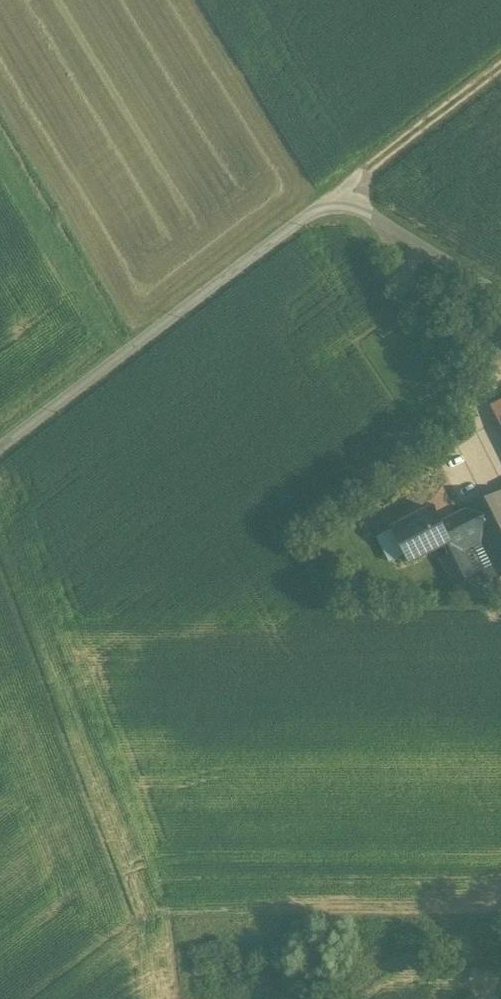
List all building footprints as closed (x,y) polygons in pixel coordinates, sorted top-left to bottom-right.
[(492,408),(500,426),(500,403),(492,408)] [(471,528),(449,539),(450,542),(444,545),(450,556),(442,560),(455,585),(474,574),(463,552),(481,543),(498,577),(500,576),(500,493),(463,512),(464,513),(471,528)] [(409,521),(392,529),(410,562),(444,545),(450,542),(449,539),(471,528),(464,513),(441,525),(433,508),(431,509),(432,511),(410,522),(409,521)]
